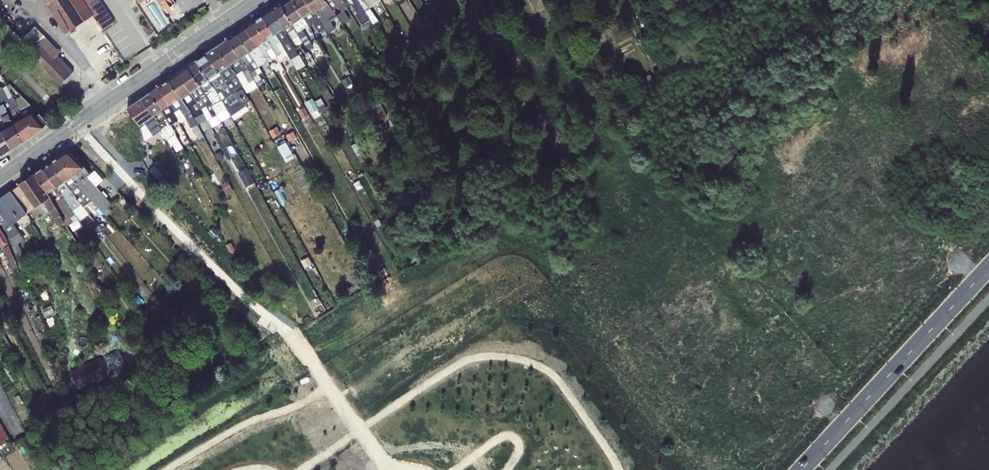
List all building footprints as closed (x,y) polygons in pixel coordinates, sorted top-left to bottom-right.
[(66,33),(94,14),(105,7),(100,0),(44,0),(66,33)] [(282,6),(292,23),(292,24),(302,17),(292,0),(282,6)] [(302,17),(303,17),(312,11),(305,0),(292,0),(302,17)] [(312,11),(314,13),(329,3),(327,1),(327,0),(305,0),(312,11)] [(327,1),(329,3),(333,9),(338,6),(341,12),(337,14),(346,28),(350,25),(347,20),(350,19),(344,10),(349,8),(343,0),(328,0),(327,1)] [(358,0),(343,0),(349,8),(351,6),(362,24),(371,20),(366,12),(358,0)] [(366,12),(371,20),(375,27),(381,23),(370,7),(380,0),(358,0),(366,12)] [(473,6),(477,12),(482,11),(475,0),(470,0),(473,6)] [(281,3),(272,9),(284,28),(292,23),(282,6),(281,3)] [(333,9),(329,3),(314,13),(321,22),(326,29),(330,26),(328,21),(331,19),(337,28),(338,27),(348,43),(353,39),(346,28),(337,14),(333,9)] [(478,15),(477,12),(473,6),(466,10),(470,19),(478,15)] [(114,21),(105,7),(94,14),(103,28),(114,21)] [(272,9),(262,16),(276,34),(284,28),(272,9)] [(312,11),(303,17),(308,25),(313,32),(315,31),(314,27),(321,22),(314,13),(312,11)] [(262,16),(254,21),(267,40),(276,34),(262,16)] [(303,17),(302,17),(292,24),(299,35),(308,50),(314,47),(302,29),(308,25),(303,17)] [(254,21),(245,27),(258,46),(267,40),(254,21)] [(292,24),(292,23),(284,28),(291,40),(295,47),(298,45),(294,39),(299,35),(292,24)] [(433,23),(426,27),(430,33),(437,29),(433,23)] [(245,27),(237,33),(250,51),(258,46),(245,27)] [(276,34),(281,41),(283,45),(287,52),(294,48),(290,41),(291,40),(284,28),(276,34)] [(237,33),(228,39),(241,57),(250,51),(237,33)] [(497,33),(491,36),(493,41),(499,37),(497,33)] [(281,41),(276,34),(267,40),(271,46),(277,56),(282,53),(276,44),(281,41)] [(228,39),(217,46),(230,65),(241,57),(228,39)] [(258,46),(263,54),(268,62),(277,56),(271,46),(267,40),(258,46)] [(400,41),(390,47),(395,56),(406,49),(400,41)] [(39,42),(28,52),(60,84),(74,71),(50,46),(46,49),(39,42)] [(217,46),(206,54),(220,72),(230,65),(217,46)] [(250,51),(260,69),(263,73),(269,70),(259,56),(263,54),(258,46),(250,51)] [(241,57),(253,77),(258,74),(256,71),(260,69),(250,51),(241,57)] [(206,54),(196,61),(209,79),(220,72),(206,54)] [(237,74),(243,86),(255,79),(253,77),(241,57),(230,65),(237,74)] [(196,61),(187,66),(200,85),(209,79),(196,61)] [(233,93),(243,88),(244,87),(243,86),(237,74),(230,65),(220,72),(227,82),(233,93)] [(187,66),(178,73),(191,92),(191,91),(200,85),(187,66)] [(222,100),(227,109),(231,116),(247,105),(246,103),(250,101),(246,94),(243,88),(233,93),(227,82),(220,72),(209,79),(214,87),(219,95),(222,100)] [(178,73),(170,79),(180,97),(181,98),(191,92),(178,73)] [(349,75),(342,80),(346,87),(353,83),(349,75)] [(170,79),(159,86),(169,104),(170,104),(180,97),(170,79)] [(200,85),(217,114),(227,109),(222,100),(219,95),(214,87),(209,79),(200,85)] [(258,87),(255,79),(243,86),(244,87),(243,88),(246,94),(258,87)] [(19,92),(10,83),(4,85),(8,94),(11,93),(12,95),(19,92)] [(217,114),(200,85),(191,91),(197,100),(201,108),(206,106),(212,117),(217,114)] [(326,85),(319,89),(331,109),(338,105),(326,85)] [(0,98),(4,104),(4,103),(14,122),(23,117),(32,111),(45,126),(49,123),(31,104),(19,110),(13,96),(9,99),(2,86),(0,87),(0,97),(0,98)] [(159,86),(150,92),(162,109),(169,104),(159,86)] [(197,100),(191,91),(191,92),(181,98),(191,111),(195,118),(196,117),(203,132),(209,130),(205,122),(203,123),(199,116),(204,113),(201,108),(197,100)] [(150,92),(141,99),(154,115),(162,109),(150,92)] [(320,95),(313,99),(319,108),(320,108),(323,115),(329,111),(320,95)] [(180,97),(170,104),(174,112),(180,108),(184,114),(191,128),(193,127),(202,144),(207,141),(195,118),(191,111),(181,98),(180,97)] [(319,108),(313,99),(313,98),(305,103),(311,113),(319,108)] [(141,99),(127,108),(140,125),(141,124),(154,115),(141,99)] [(4,104),(0,105),(0,114),(7,126),(14,122),(4,103),(4,104)] [(174,112),(170,104),(169,104),(162,109),(171,124),(178,120),(174,112)] [(381,104),(364,113),(371,125),(387,116),(381,104)] [(207,119),(212,117),(206,106),(201,108),(204,113),(199,116),(203,123),(205,122),(207,119)] [(171,124),(162,109),(154,115),(141,124),(145,123),(154,135),(161,130),(166,139),(175,134),(171,124)] [(32,111),(23,117),(33,135),(45,126),(32,111)] [(23,117),(14,122),(24,141),(33,135),(23,117)] [(7,126),(3,128),(13,149),(24,141),(14,122),(7,126)] [(2,157),(13,149),(3,128),(0,130),(0,152),(2,157)] [(293,131),(286,135),(289,141),(296,137),(293,131)] [(357,142),(351,146),(359,158),(365,154),(357,142)] [(405,145),(398,149),(405,163),(413,158),(405,145)] [(61,154),(75,174),(85,167),(70,151),(65,151),(61,154)] [(51,161),(65,181),(75,174),(61,154),(51,161)] [(65,181),(51,161),(43,167),(57,187),(65,181)] [(156,162),(149,171),(161,182),(169,174),(156,162)] [(275,165),(266,170),(269,176),(278,171),(275,165)] [(57,187),(43,167),(35,173),(49,193),(57,187)] [(90,173),(85,167),(75,174),(65,181),(84,206),(88,203),(93,210),(97,206),(106,216),(112,211),(109,207),(112,204),(97,186),(103,180),(95,170),(90,173)] [(246,167),(238,172),(246,187),(255,182),(246,167)] [(20,184),(35,207),(41,203),(51,196),(49,193),(35,173),(20,184)] [(65,181),(57,187),(75,215),(80,220),(89,213),(84,206),(65,181)] [(228,181),(221,184),(226,195),(233,191),(228,181)] [(35,207),(20,184),(11,190),(27,213),(35,207)] [(266,185),(261,188),(266,197),(271,194),(266,185)] [(75,215),(57,187),(49,193),(51,196),(68,226),(74,222),(70,218),(75,215)] [(11,190),(0,198),(0,217),(3,222),(5,229),(13,223),(27,213),(11,190)] [(51,196),(41,203),(46,213),(50,211),(57,224),(43,233),(49,244),(71,231),(68,226),(51,196)] [(336,213),(331,215),(335,222),(340,220),(336,213)] [(13,223),(5,229),(10,238),(16,256),(23,254),(19,244),(25,241),(13,223)] [(3,249),(12,269),(18,267),(8,245),(5,247),(5,245),(8,242),(6,236),(0,227),(0,251),(3,249)] [(209,233),(214,237),(219,234),(215,228),(209,233)] [(197,297),(189,304),(192,308),(202,302),(214,292),(209,286),(197,296),(197,297)] [(322,304),(313,309),(318,319),(328,314),(322,304)] [(119,349),(70,372),(76,385),(125,362),(119,349)] [(10,440),(0,422),(0,445),(10,440)]
